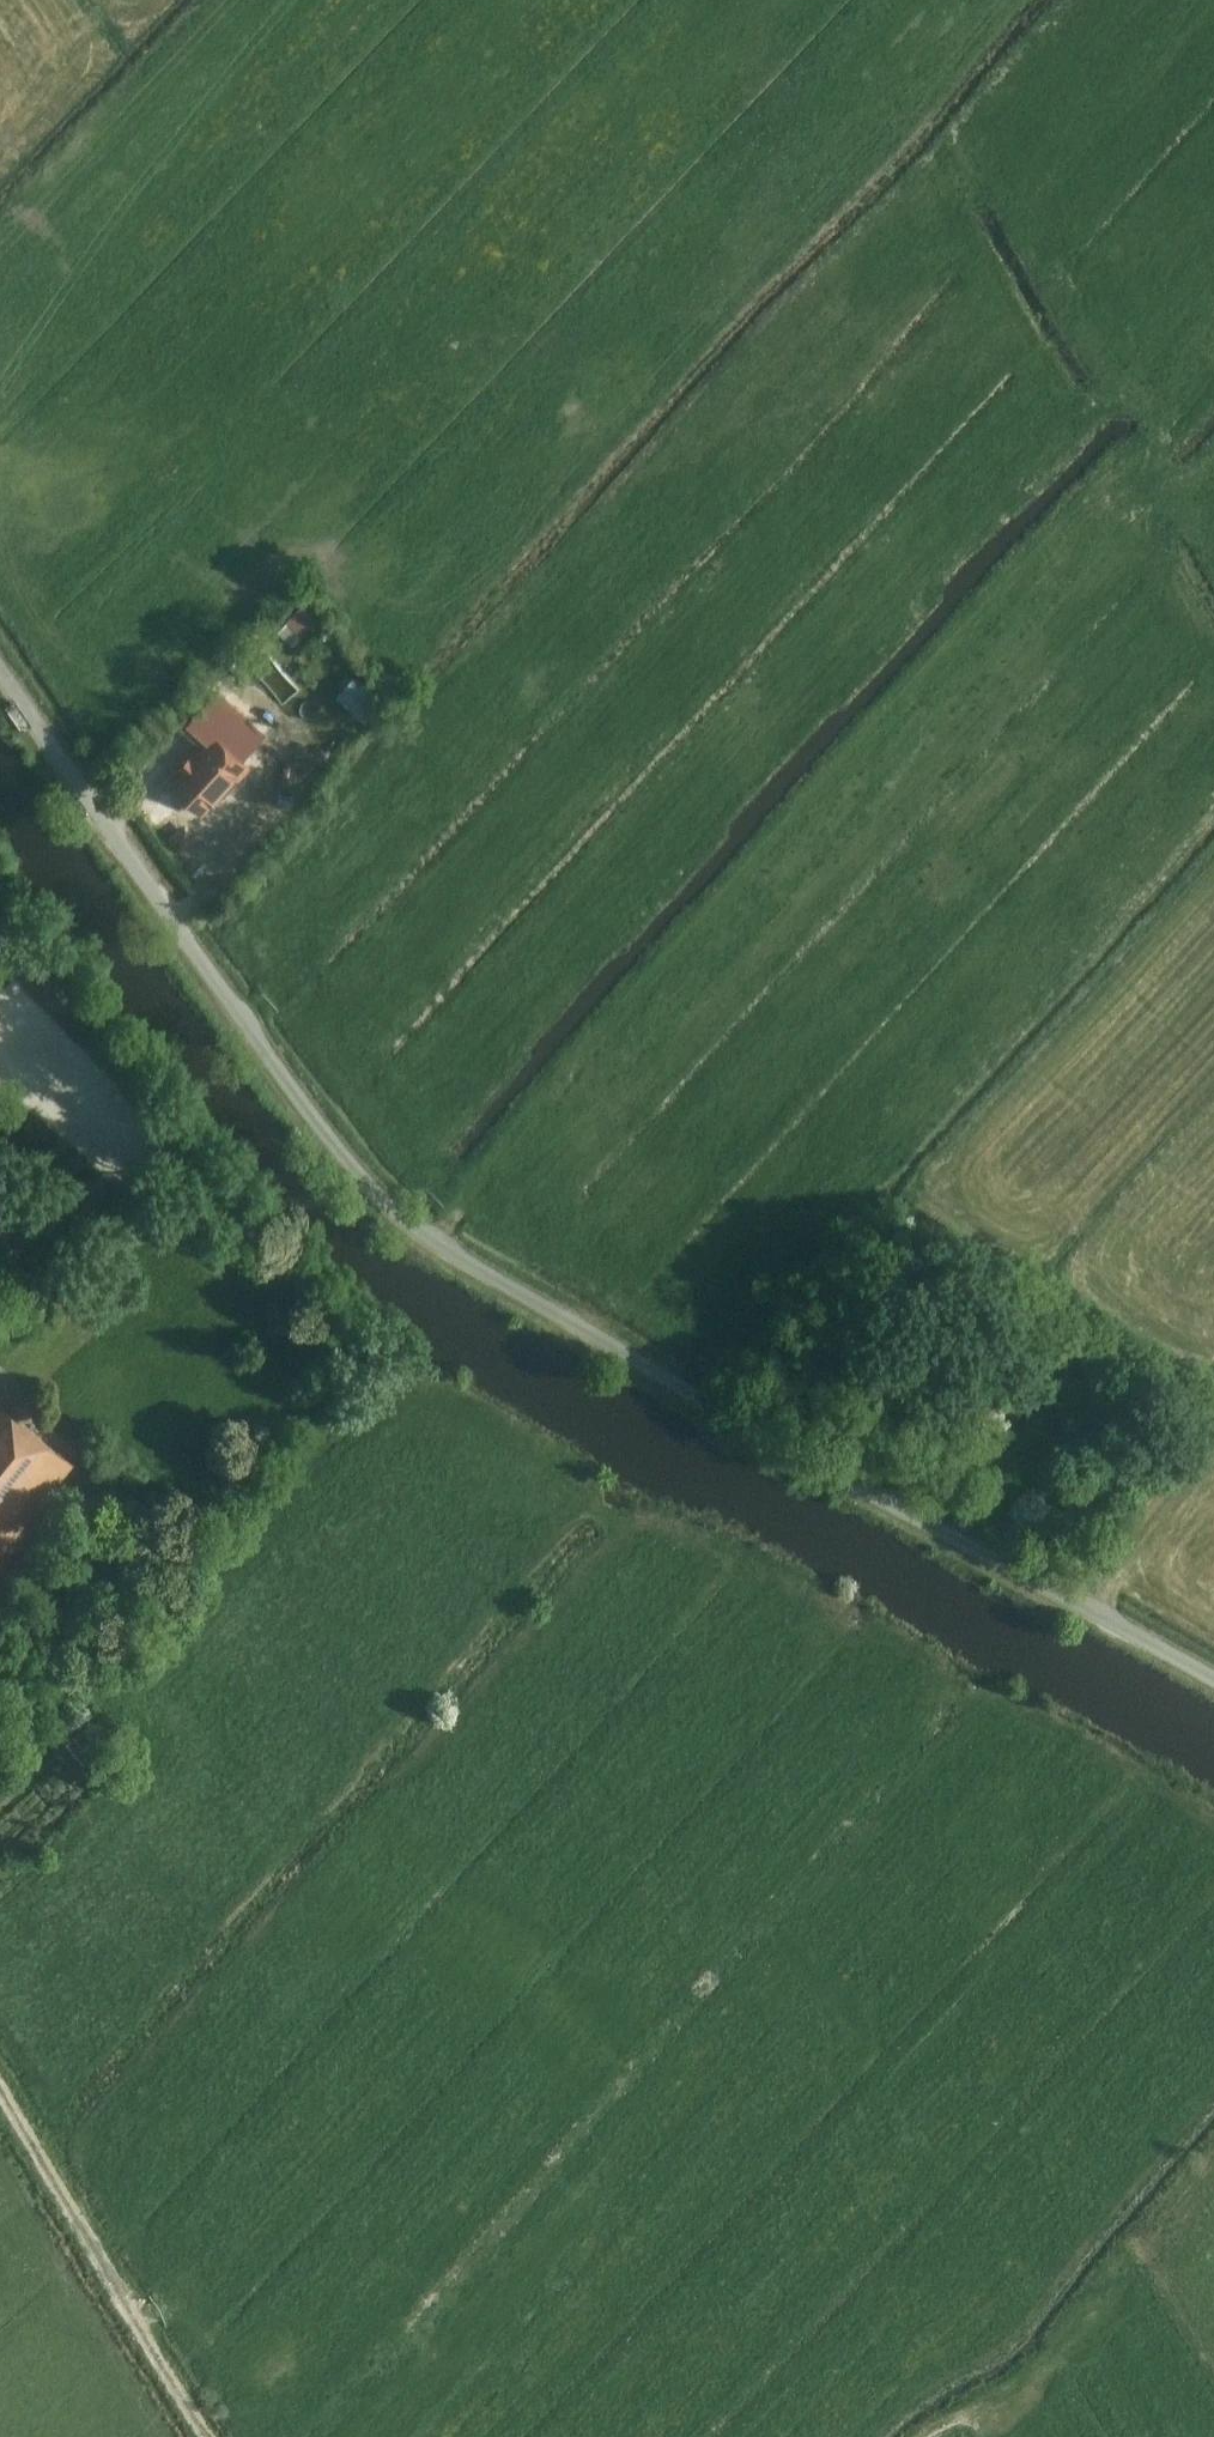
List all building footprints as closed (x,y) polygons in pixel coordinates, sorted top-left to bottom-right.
[(306,636),(325,619),(308,600),(289,618),(306,636)] [(358,673),(340,693),(372,722),(390,702),(358,673)] [(182,758),(165,769),(188,800),(222,776),(224,780),(244,765),(239,758),(246,752),(242,746),(239,742),(232,747),(216,727),(190,746),(189,744),(178,752),(182,758)] [(0,1408),(0,1562),(74,1465),(0,1408)]
